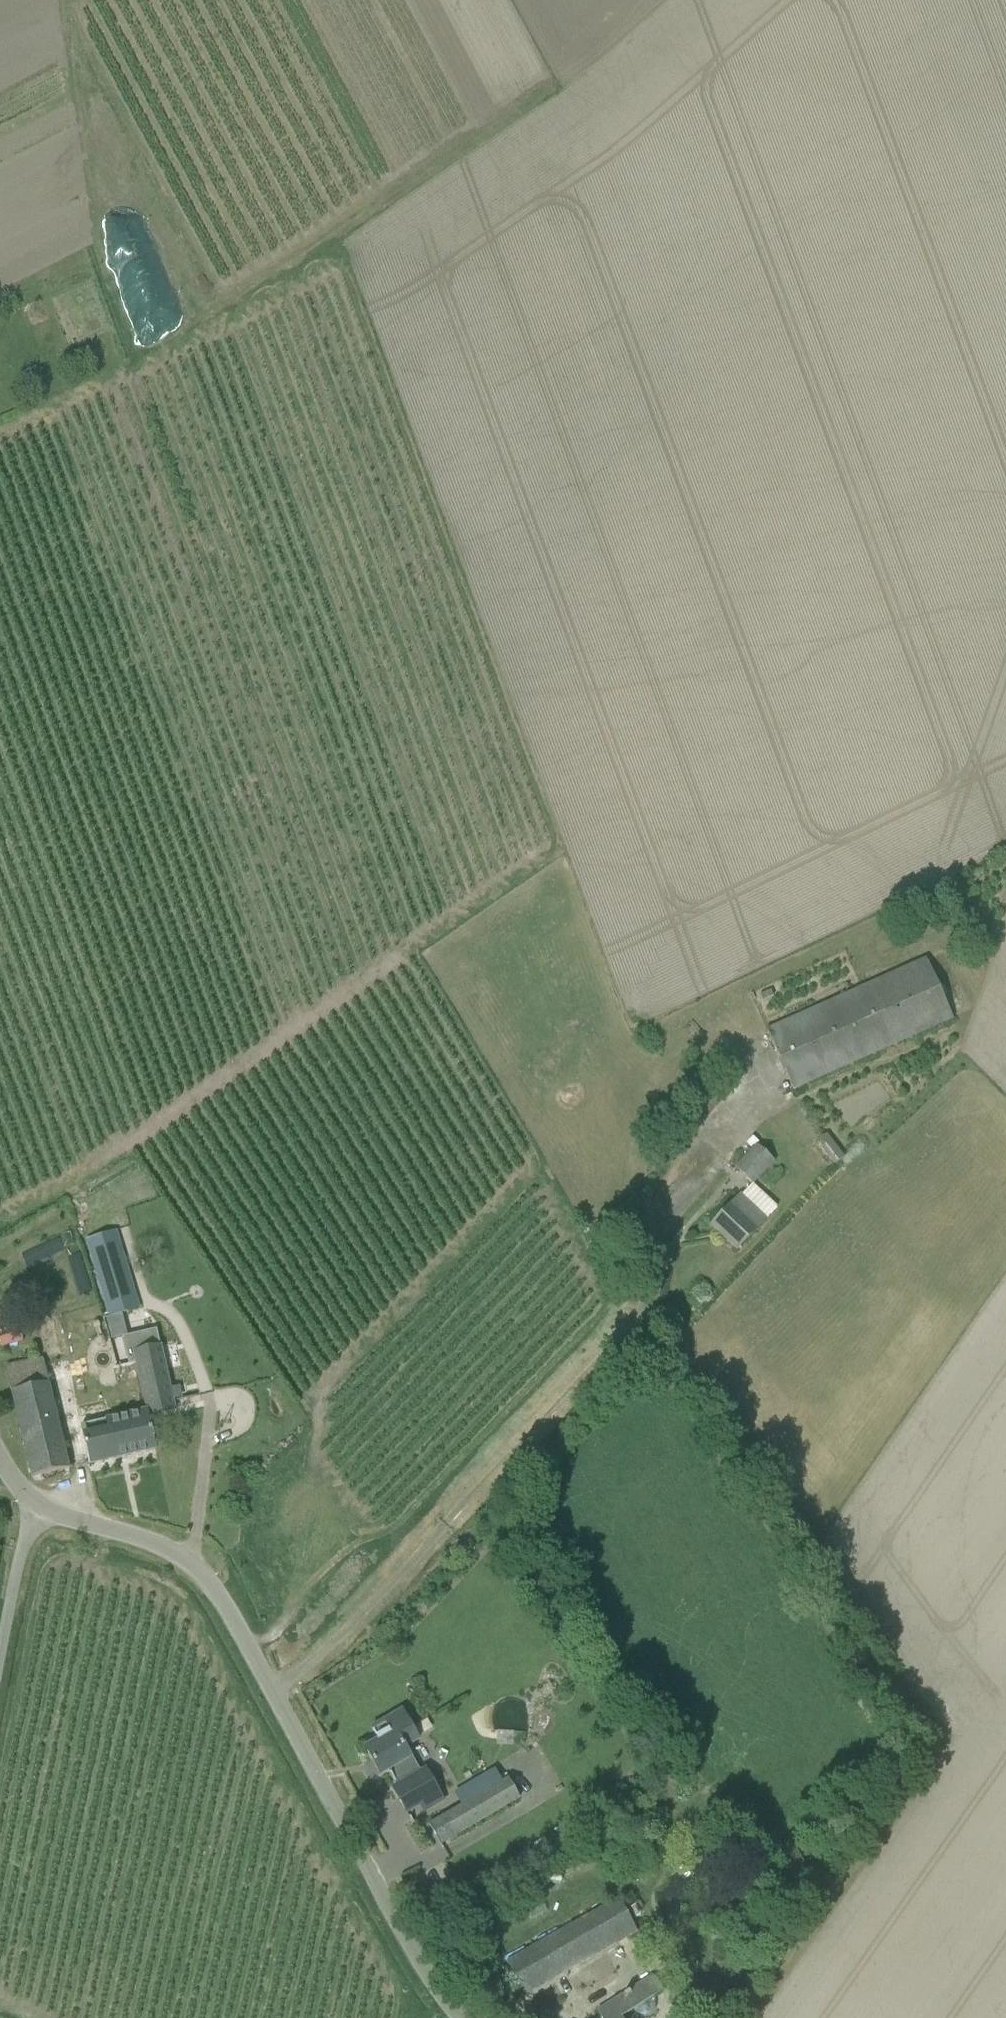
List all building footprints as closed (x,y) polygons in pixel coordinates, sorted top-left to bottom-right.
[(926,960),(766,1030),(793,1091),(953,1020),(926,960)] [(816,1142),(834,1166),(845,1158),(827,1134),(816,1142)] [(752,1151),(757,1145),(757,1146),(759,1144),(752,1138),(746,1145),(752,1151)] [(757,1146),(757,1145),(752,1151),(734,1169),(752,1185),(774,1162),(757,1146)] [(776,1209),(761,1195),(752,1186),(741,1197),(740,1196),(711,1227),(736,1251),(765,1220),(776,1209)] [(139,1309),(116,1232),(86,1241),(109,1318),(139,1309)] [(89,1465),(155,1450),(148,1417),(175,1411),(161,1347),(133,1353),(145,1410),(112,1419),(114,1425),(82,1433),(89,1463),(85,1464),(86,1466),(89,1465)] [(69,1467),(47,1384),(11,1393),(31,1478),(73,1468),(72,1467),(69,1467)] [(405,1749),(418,1741),(402,1712),(387,1720),(392,1728),(376,1737),(378,1742),(365,1749),(380,1776),(389,1770),(391,1774),(389,1775),(394,1784),(396,1783),(398,1786),(392,1789),(406,1814),(420,1806),(424,1813),(443,1802),(425,1771),(419,1774),(405,1749)] [(495,1772),(471,1785),(478,1798),(453,1813),(464,1832),(519,1799),(508,1780),(502,1784),(495,1772)] [(506,1963),(525,1996),(637,1933),(618,1899),(576,1923),(576,1924),(506,1963)] [(652,1999),(663,1992),(653,1977),(597,2012),(601,2017),(622,2017),(635,2010),(638,2014),(640,2016),(643,2017),(645,2017),(649,2017),(652,2015),(655,2009),(655,2006),(652,1999)]
